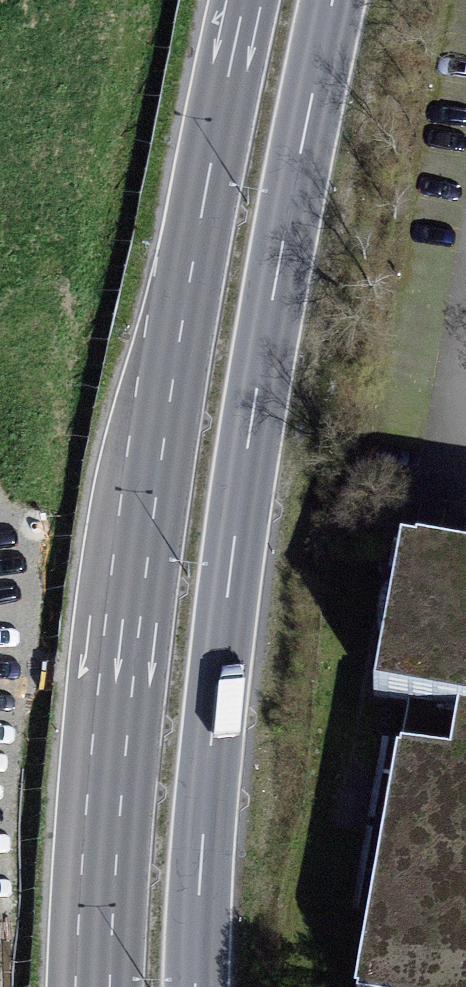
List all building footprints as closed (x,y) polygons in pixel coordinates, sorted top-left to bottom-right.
[(465,969),(465,518),(450,515),(371,952),(465,969)]
